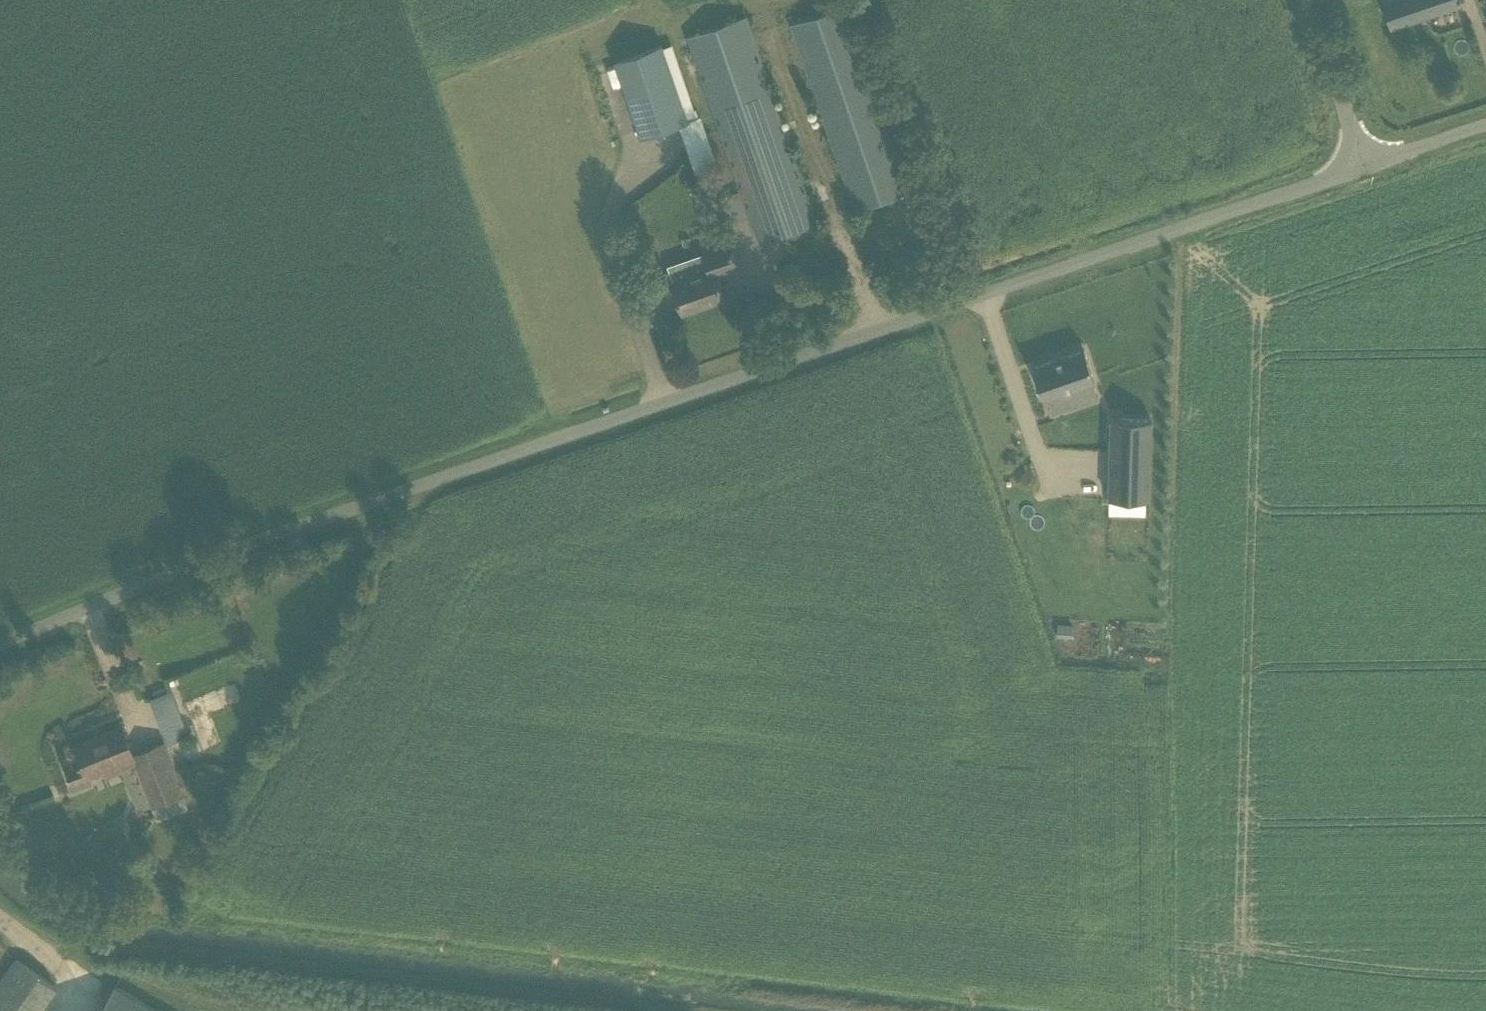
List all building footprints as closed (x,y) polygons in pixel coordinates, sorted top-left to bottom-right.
[(1382,2),(1391,28),(1440,12),(1436,0),(1388,0),(1382,2)] [(848,190),(855,209),(909,191),(845,6),(791,24),(848,190)] [(749,215),(759,242),(817,222),(810,203),(746,16),(687,36),(741,191),(722,198),(724,203),(723,203),(729,222),(749,215)] [(679,124),(696,173),(719,165),(702,116),(687,121),(661,46),(616,61),(642,137),(679,124)] [(1378,63),(1369,66),(1373,77),(1382,74),(1378,63)] [(671,279),(684,313),(701,306),(699,302),(723,293),(717,276),(739,268),(729,240),(702,250),(708,266),(671,279)] [(1085,349),(1032,366),(1044,400),(1045,400),(1050,414),(1068,408),(1063,394),(1096,383),(1085,349)] [(1151,419),(1111,418),(1109,498),(1149,499),(1151,419)] [(187,734),(169,688),(146,697),(164,742),(187,734)] [(84,764),(68,771),(75,789),(94,782),(92,776),(119,766),(121,771),(134,766),(150,808),(152,807),(184,794),(187,793),(167,743),(164,744),(134,756),(122,726),(76,745),(84,764)] [(54,987),(15,960),(3,976),(0,981),(0,1010),(37,1010),(54,987)] [(102,1010),(162,1010),(117,985),(102,1010)]
